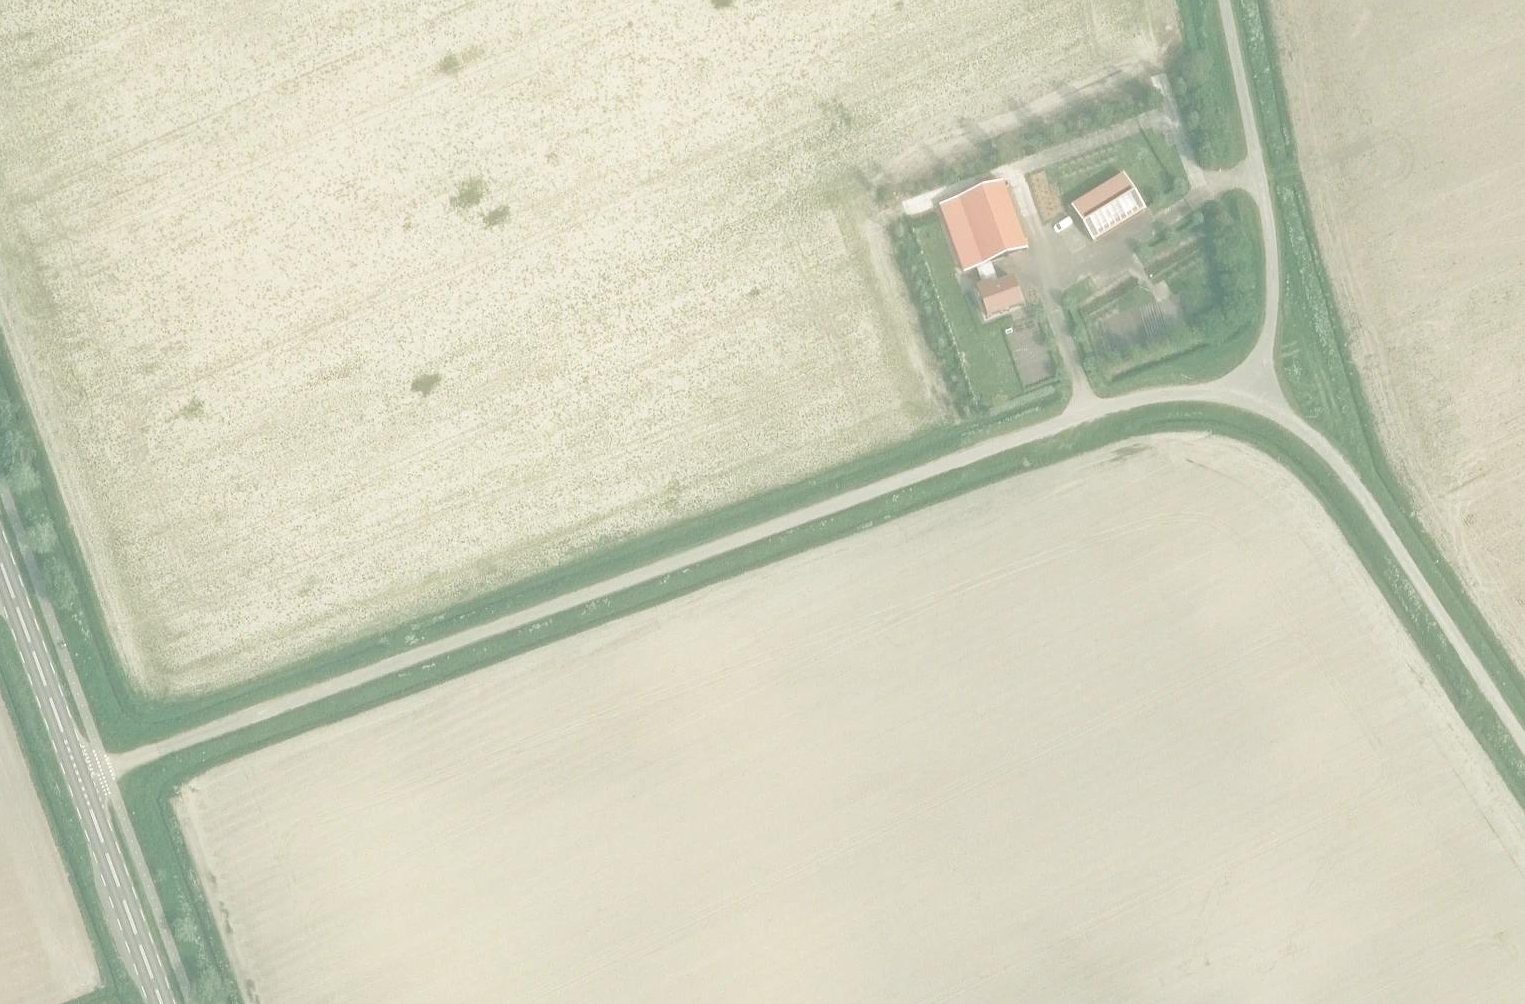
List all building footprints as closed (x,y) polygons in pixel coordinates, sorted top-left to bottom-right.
[(1123,174),(1071,206),(1093,242),(1145,211),(1123,174)] [(1013,278),(998,284),(990,263),(1026,250),(1002,182),(939,205),(964,273),(976,268),(983,285),(976,287),(987,317),(1022,304),(1013,278)]
